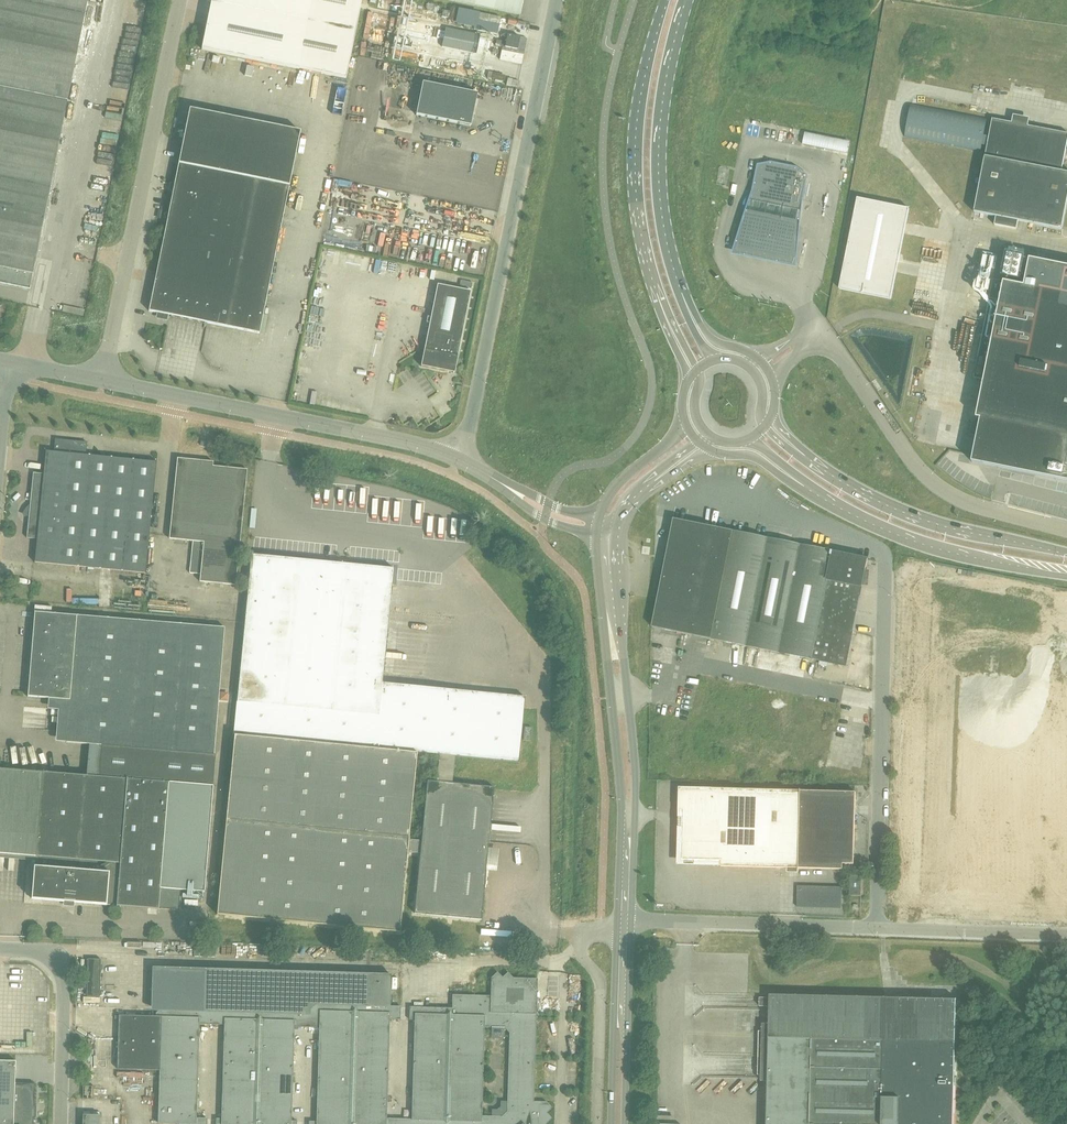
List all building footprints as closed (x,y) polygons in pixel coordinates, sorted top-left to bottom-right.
[(68,101),(88,0),(0,0),(0,87),(68,101)] [(300,69),(346,78),(362,0),(213,0),(203,49),(300,69)] [(521,15),(524,0),(461,0),(521,15)] [(375,11),(374,20),(387,21),(387,11),(375,11)] [(371,40),(393,40),(393,28),(371,28),(371,40)] [(397,48),(394,61),(422,67),(422,65),(435,68),(436,61),(443,62),(448,38),(406,29),(403,40),(411,42),(410,49),(416,51),(415,57),(408,56),(410,50),(397,48)] [(506,34),(500,59),(522,64),(527,38),(506,34)] [(478,93),(423,82),(416,115),(454,122),(453,128),(475,133),(477,127),(471,126),(478,93)] [(30,288),(68,101),(0,87),(0,282),(30,288)] [(912,103),(905,133),(980,149),(987,119),(912,103)] [(191,109),(179,163),(290,186),(301,131),(191,109)] [(983,222),(984,214),(997,216),(995,225),(1017,229),(1019,221),(1063,230),(1063,227),(1066,203),(1066,173),(1063,172),(1066,152),(1066,134),(995,119),(975,221),(983,222)] [(847,143),(839,141),(837,150),(846,152),(847,143)] [(796,167),(771,162),(757,164),(750,199),(800,209),(807,175),(796,167)] [(290,186),(179,163),(149,311),(260,333),(290,186)] [(909,208),(857,198),(839,289),(891,299),(909,208)] [(800,209),(750,199),(743,213),(798,223),(800,209)] [(798,223),(743,213),(728,255),(794,268),(798,223)] [(1030,259),(1025,286),(1004,282),(1001,301),(990,299),(974,377),(985,380),(977,418),(981,418),(972,461),(1066,481),(1066,266),(1030,259)] [(472,282),(461,280),(459,286),(471,289),(472,282)] [(425,349),(421,366),(455,373),(459,356),(458,356),(471,291),(438,284),(425,349)] [(27,537),(37,538),(35,562),(147,572),(157,462),(85,455),(86,442),(63,440),(62,444),(55,443),(55,451),(47,451),(44,473),(33,472),(27,537)] [(190,573),(196,574),(207,462),(177,459),(170,539),(193,541),(190,573)] [(207,462),(196,574),(201,574),(201,581),(236,585),(247,470),(212,466),(213,462),(207,462)] [(674,519),(659,594),(653,627),(749,646),(771,538),(674,519)] [(771,538),(749,646),(845,666),(867,557),(771,538)] [(234,734),(235,735),(417,752),(439,755),(455,756),(519,762),(525,697),(383,683),(395,568),(252,553),(238,692),(237,703),(234,734)] [(67,742),(89,743),(87,759),(86,774),(99,775),(101,760),(102,745),(150,749),(215,754),(226,627),(36,611),(28,696),(70,700),(67,742)] [(845,704),(842,722),(855,724),(858,706),(845,704)] [(531,741),(532,727),(525,727),(524,740),(531,741)] [(409,837),(417,752),(235,735),(227,820),(409,837)] [(215,754),(150,749),(102,745),(101,760),(99,775),(86,774),(81,774),(43,770),(0,768),(0,853),(36,856),(32,898),(71,901),(159,908),(161,888),(181,889),(205,891),(213,785),(216,754),(215,754)] [(452,783),(455,756),(439,755),(437,781),(428,780),(422,840),(409,839),(407,852),(420,853),(415,913),(481,919),(494,787),(452,783)] [(856,792),(680,787),(679,810),(684,810),(683,859),(721,860),(721,866),(843,869),(843,864),(854,864),(856,792)] [(407,852),(409,839),(409,837),(227,820),(217,914),(400,932),(407,852)] [(851,875),(850,895),(861,895),(862,876),(851,875)] [(842,908),(842,887),(798,886),(798,907),(842,908)] [(161,888),(159,908),(179,910),(181,889),(161,888)] [(957,998),(958,946),(761,941),(760,973),(770,973),(769,997),(759,997),(759,1005),(769,1005),(768,1030),(758,1030),(757,1074),(767,1074),(766,1123),(954,1123),(957,998)] [(100,996),(101,959),(88,958),(87,995),(100,996)] [(161,1010),(159,1010),(158,1011),(156,1012),(156,1016),(119,1015),(117,1069),(160,1070),(158,1123),(179,1123),(206,1123),(207,1118),(196,1118),(199,1024),(224,1024),(221,1119),(216,1118),(216,1123),(296,1123),(296,1121),(291,1121),(294,1027),(319,1027),(317,1121),(309,1121),(309,1123),(546,1123),(551,1118),(546,1113),(552,1108),(546,1102),(533,1102),(536,1017),(534,1017),(534,1014),(536,1014),(537,979),(513,978),(508,972),(502,977),(497,972),(491,978),(491,996),(452,995),(452,1008),(410,1007),(410,1013),(409,1013),(409,1019),(410,1019),(415,1020),(412,1119),(386,1118),(389,1019),(400,1019),(400,1006),(390,1006),(391,974),(163,967),(161,1010)] [(36,1105),(30,1105),(30,1099),(34,1095),(35,1088),(30,1083),(15,1082),(16,1060),(0,1060),(0,1123),(33,1123),(34,1123),(34,1117),(36,1117),(36,1105)] [(719,1096),(719,1082),(709,1082),(710,1097),(719,1096)] [(84,1123),(100,1123),(101,1116),(84,1115),(84,1123)]
